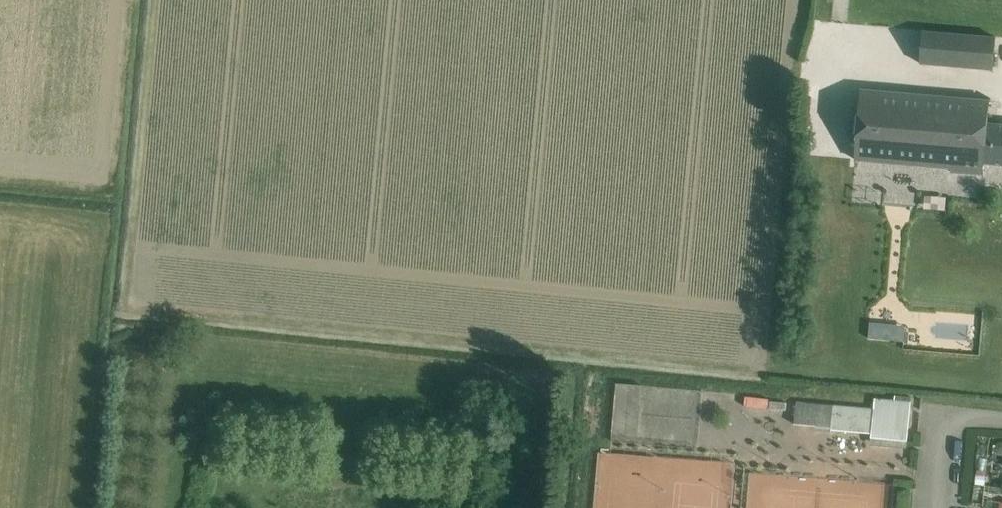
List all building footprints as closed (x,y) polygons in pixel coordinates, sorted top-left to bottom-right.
[(923,32),(921,63),(993,70),(995,38),(923,32)] [(855,160),(856,160),(951,168),(951,171),(983,174),(984,163),(1001,165),(1001,124),(988,123),(990,101),(861,90),(857,142),(855,156),(855,160)] [(796,401),(794,424),(816,426),(815,428),(817,430),(829,431),(832,429),(873,433),(872,438),(878,444),(901,447),(907,441),(911,397),(895,395),(895,399),(875,397),(874,408),(796,401)] [(978,473),(977,485),(986,485),(987,473),(978,473)]
